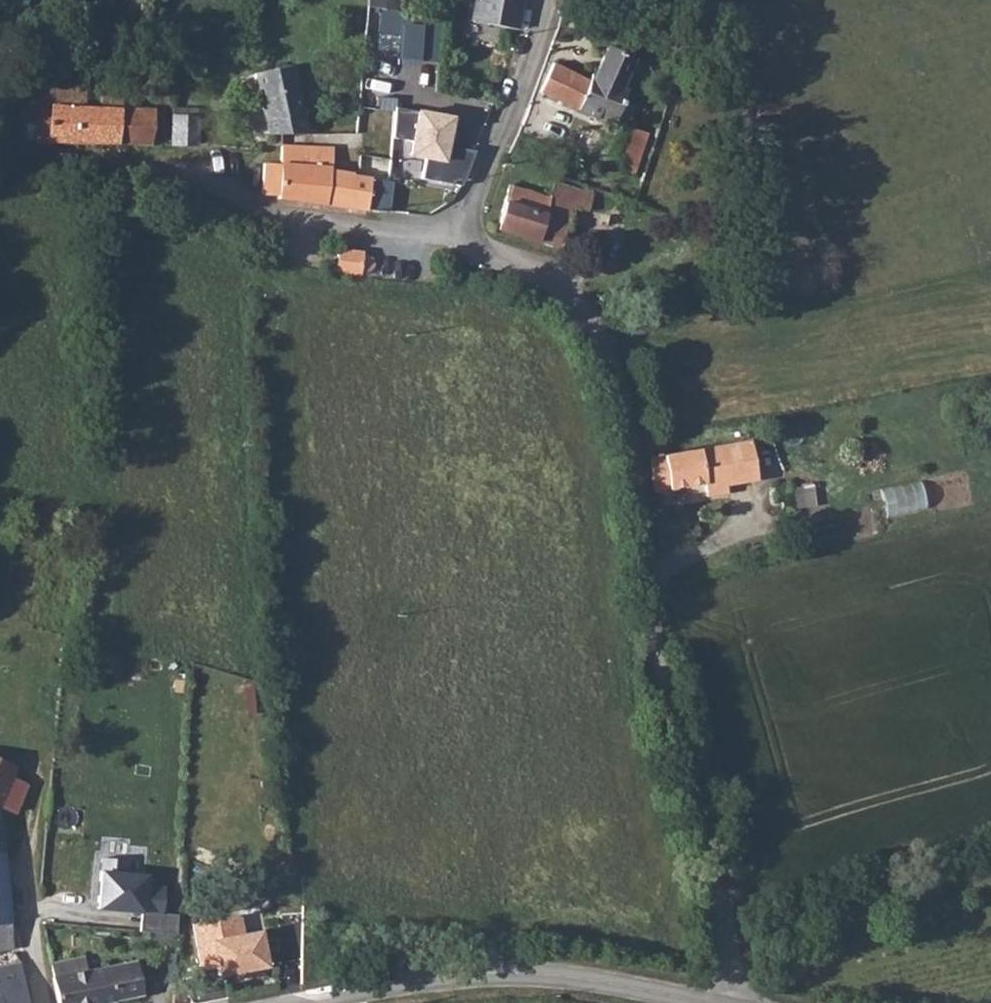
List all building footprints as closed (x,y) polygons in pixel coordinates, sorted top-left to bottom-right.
[(469,21),(514,30),(520,0),(473,0),(469,21)] [(400,12),(397,54),(437,59),(440,18),(400,12)] [(550,64),(539,90),(612,125),(627,88),(621,85),(633,57),(607,46),(596,74),(591,72),(588,80),(550,64)] [(268,136),(273,136),(281,136),(308,136),(307,132),(291,65),(253,75),(268,136)] [(28,139),(116,141),(119,108),(120,92),(98,91),(98,107),(81,107),(81,90),(30,87),(29,104),(18,104),(17,124),(29,124),(28,139)] [(119,108),(116,141),(149,143),(152,109),(119,108)] [(456,118),(393,108),(390,135),(410,137),(408,158),(425,159),(424,173),(465,177),(475,148),(448,145),(449,138),(453,139),(456,118)] [(194,110),(170,109),(171,143),(196,143),(194,110)] [(621,123),(611,153),(623,157),(619,168),(633,173),(647,133),(621,123)] [(330,147),(281,144),(279,163),(264,163),(262,194),(365,208),(367,187),(368,176),(350,175),(350,171),(329,169),(330,147)] [(555,179),(549,198),(572,206),(587,209),(593,192),(555,179)] [(567,226),(543,218),(549,198),(508,183),(496,228),(560,248),(567,226)] [(393,190),(367,187),(365,208),(392,211),(393,190)] [(543,218),(567,226),(572,206),(549,198),(543,218)] [(338,248),(336,272),(359,273),(359,268),(364,270),(368,270),(371,269),(373,266),(373,262),(370,259),(367,257),(362,258),(362,250),(338,248)] [(722,449),(651,458),(654,493),(704,486),(704,499),(728,495),(727,486),(758,482),(753,444),(722,449)] [(882,488),(888,517),(928,507),(922,479),(882,488)] [(795,505),(816,505),(816,486),(795,486),(795,505)] [(10,949),(0,852),(0,950),(10,949)] [(165,876),(130,873),(131,860),(100,857),(99,871),(96,908),(141,912),(163,913),(165,876)] [(259,923),(241,926),(237,906),(191,915),(200,959),(216,956),(218,966),(265,957),(259,923)] [(163,913),(141,912),(139,930),(176,933),(177,914),(163,913)] [(15,962),(0,965),(0,1002),(23,1002),(15,962)] [(51,978),(55,1002),(102,1002),(138,996),(132,962),(81,972),(51,978)]
